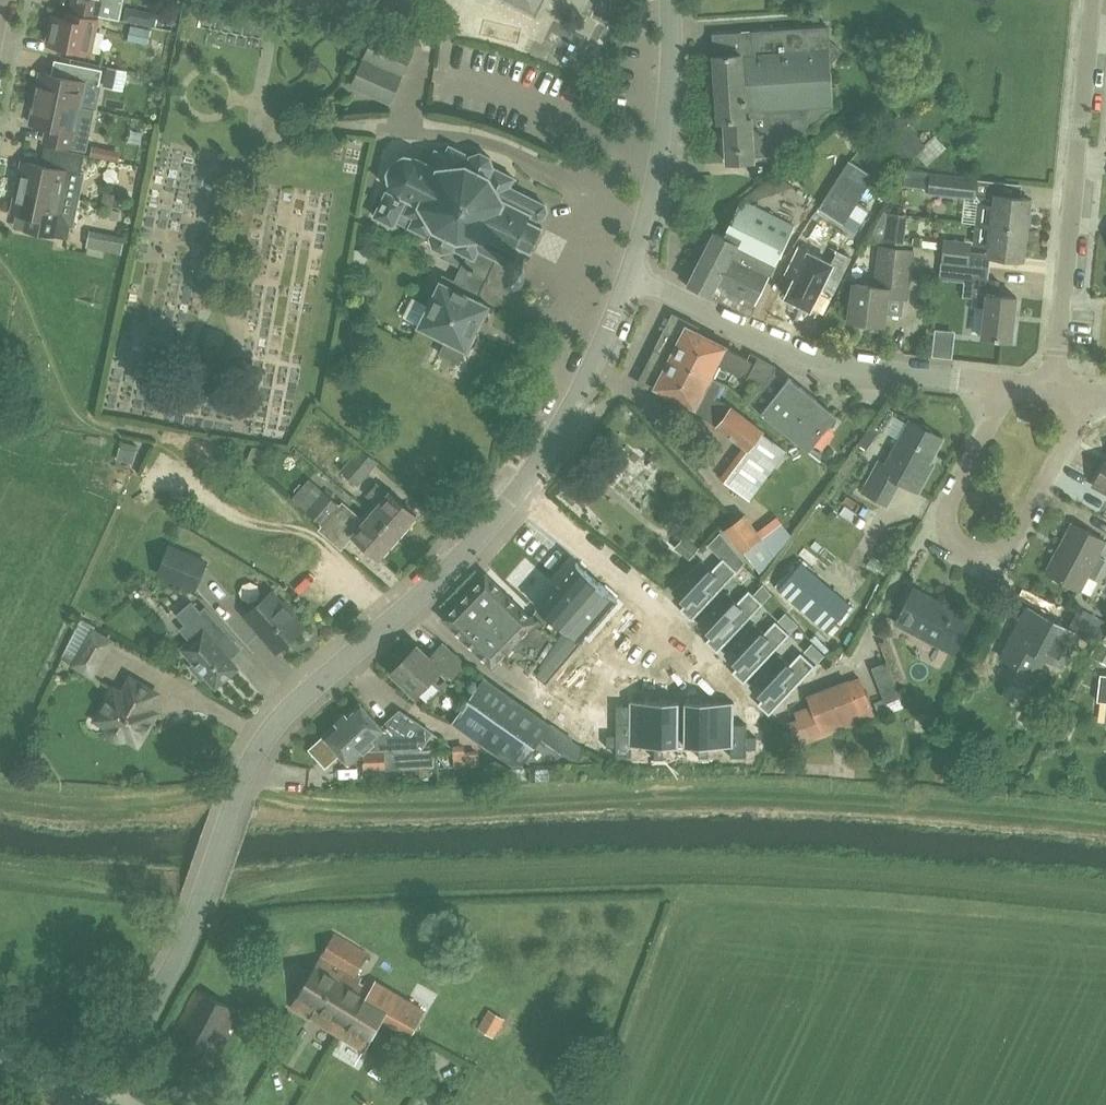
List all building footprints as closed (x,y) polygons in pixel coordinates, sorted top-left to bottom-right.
[(83,0),(80,11),(119,19),(122,4),(116,3),(115,0),(83,0)] [(534,13),(540,0),(507,0),(534,13)] [(155,26),(158,12),(127,6),(124,20),(155,26)] [(97,18),(66,12),(65,18),(52,15),(47,43),(90,52),(97,18)] [(148,45),(151,29),(131,24),(128,40),(148,45)] [(830,39),(829,25),(752,30),(752,29),(739,30),(739,31),(712,32),(713,55),(715,80),(708,82),(708,94),(716,96),(717,121),(724,121),(726,163),(755,161),(755,156),(777,155),(833,106),(831,63),(842,50),(830,39)] [(389,103),(414,49),(376,32),(352,86),(389,103)] [(40,71),(35,97),(79,106),(80,105),(84,82),(99,85),(102,69),(69,62),(67,74),(64,77),(40,71)] [(35,97),(29,123),(53,128),(55,131),(53,143),(85,150),(90,129),(94,109),(80,105),(79,106),(35,97)] [(924,143),(898,114),(879,131),(907,162),(916,154),(926,166),(947,147),(935,134),(924,143)] [(470,154),(449,143),(444,152),(435,147),(429,160),(418,155),(404,152),(392,159),(386,172),(388,186),(389,187),(388,190),(386,189),(374,213),(394,223),(395,221),(429,237),(432,248),(441,252),(439,256),(460,267),(454,279),(443,273),(440,280),(418,326),(446,340),(439,354),(459,364),(466,350),(467,350),(468,348),(476,346),(480,337),(478,329),(490,305),(477,299),(496,260),(507,265),(508,268),(516,272),(525,269),(529,261),(526,253),(521,250),(522,248),(531,253),(533,250),(531,249),(541,229),(543,230),(545,226),(528,218),(529,216),(538,221),(545,218),(549,211),(546,203),(512,186),(516,177),(495,166),(492,156),(480,150),(470,154)] [(94,144),(92,155),(106,158),(108,147),(94,144)] [(21,160),(16,185),(78,197),(84,172),(80,171),(84,153),(51,147),(48,163),(45,165),(21,160)] [(928,191),(928,193),(949,195),(975,199),(975,201),(977,201),(993,203),(994,197),(994,193),(996,194),(998,181),(978,179),(978,178),(951,174),(930,171),(928,185),(928,191)] [(16,185),(10,212),(34,216),(36,220),(34,232),(66,239),(69,225),(72,226),(78,197),(16,185)] [(977,201),(975,222),(1028,228),(1031,198),(996,194),(994,193),(994,197),(993,203),(977,201)] [(750,316),(795,225),(742,198),(723,236),(714,231),(688,284),(711,295),(711,296),(750,316)] [(911,220),(911,214),(884,211),(872,232),(871,239),(904,243),(907,220),(911,220)] [(943,248),(941,260),(989,266),(990,255),(1024,259),(1028,228),(975,222),(972,244),(988,246),(987,252),(971,251),(972,241),(944,237),(943,248)] [(98,236),(95,252),(114,256),(117,239),(98,236)] [(915,236),(914,245),(922,245),(922,239),(923,237),(915,236)] [(906,297),(913,250),(880,246),(875,286),(853,283),(848,319),(884,324),(887,304),(902,306),(904,297),(906,297)] [(831,264),(801,249),(789,273),(798,277),(788,297),(810,308),(819,290),(830,296),(840,277),(841,277),(851,258),(837,251),(831,264)] [(988,279),(989,266),(941,260),(939,279),(974,282),(971,306),(984,307),(981,337),(1012,340),(1017,297),(998,294),(999,280),(988,279)] [(673,312),(654,347),(709,374),(712,375),(718,362),(741,374),(741,373),(747,376),(746,379),(762,386),(749,403),(761,412),(809,450),(837,415),(789,377),(786,381),(774,372),(776,370),(776,365),(758,356),(755,362),(748,358),(749,357),(727,346),(726,346),(696,331),(699,325),(673,312)] [(712,375),(709,374),(654,347),(636,383),(657,394),(660,388),(693,405),(690,412),(716,425),(715,425),(742,446),(720,477),(750,501),(787,451),(762,432),(764,430),(731,404),(731,405),(716,397),(724,382),(711,375),(712,375)] [(933,465),(930,463),(943,438),(909,419),(885,463),(878,460),(862,491),(887,505),(900,482),(919,492),(933,465)] [(866,449),(873,439),(865,433),(858,443),(866,449)] [(137,450),(138,444),(122,441),(121,446),(120,446),(117,459),(134,463),(137,450)] [(262,467),(269,451),(253,445),(246,460),(262,467)] [(341,469),(359,485),(379,461),(361,446),(341,469)] [(615,475),(627,486),(635,477),(644,484),(654,474),(633,455),(615,475)] [(1105,460),(1092,485),(1105,492),(1105,460)] [(307,481),(292,498),(305,509),(305,510),(322,525),(319,529),(342,549),(353,535),(380,558),(398,536),(371,513),(364,520),(343,501),(340,504),(324,489),(321,493),(307,481)] [(371,512),(398,536),(417,514),(390,491),(389,492),(377,482),(368,493),(379,503),(371,512)] [(766,541),(763,537),(744,513),(724,529),(742,553),(745,551),(748,555),(766,541)] [(1105,559),(1105,558),(1099,554),(1105,541),(1072,522),(1045,572),(1080,590),(1088,575),(1095,579),(1105,559)] [(688,560),(699,547),(684,534),(674,547),(688,560)] [(766,541),(748,555),(762,573),(777,556),(766,541)] [(210,560),(170,544),(157,576),(196,592),(210,560)] [(702,560),(673,590),(686,603),(681,609),(692,619),(736,572),(738,570),(723,557),(722,558),(712,569),(702,560)] [(577,562),(538,605),(581,638),(617,597),(577,562)] [(851,605),(801,562),(778,589),(828,632),(851,605)] [(531,617),(527,614),(503,590),(504,590),(488,574),(486,573),(482,576),(446,614),(442,618),(459,634),(459,633),(492,665),(499,658),(511,669),(517,662),(531,671),(536,663),(541,666),(563,631),(563,630),(555,624),(557,622),(538,608),(531,617)] [(754,593),(763,603),(772,593),(764,583),(754,593)] [(953,654),(972,617),(914,587),(895,623),(953,654)] [(728,592),(699,622),(712,635),(706,641),(717,651),(763,603),(754,593),(749,589),(738,601),(728,592)] [(271,592),(246,613),(278,650),(303,628),(294,618),(298,615),(286,601),(282,604),(271,592)] [(201,612),(190,601),(176,613),(185,623),(179,628),(189,638),(180,646),(195,662),(191,666),(202,678),(205,675),(216,687),(239,667),(216,641),(226,631),(206,608),(201,612)] [(763,605),(752,616),(760,625),(772,614),(763,605)] [(1097,640),(1104,626),(1076,611),(1067,628),(1027,606),(1000,656),(1036,675),(1044,658),(1063,669),(1080,637),(1087,641),(1083,650),(1089,654),(1094,644),(1097,640)] [(786,612),(778,620),(791,632),(799,624),(786,612)] [(94,679),(117,639),(92,625),(93,623),(82,617),(62,657),(71,663),(70,665),(94,679)] [(754,623),(725,653),(739,666),(733,672),(744,682),(790,633),(776,620),(764,632),(754,623)] [(1105,627),(1104,626),(1097,640),(1105,645),(1105,627)] [(571,635),(570,636),(563,631),(541,666),(541,667),(542,668),(537,674),(546,681),(579,642),(571,635)] [(1097,640),(1094,644),(1089,654),(1090,654),(1090,656),(1105,665),(1105,645),(1097,640)] [(464,663),(443,643),(430,656),(418,644),(391,672),(415,695),(431,679),(440,688),(464,663)] [(817,663),(825,655),(812,643),(805,651),(817,663)] [(779,654),(751,685),(764,697),(758,703),(769,714),(815,665),(801,652),(790,664),(779,654)] [(889,712),(904,706),(888,661),(871,667),(885,703),(889,712)] [(1100,674),(1097,701),(1105,702),(1105,674),(1100,674)] [(551,723),(484,675),(451,722),(512,765),(523,765),(523,764),(541,739),(562,754),(565,751),(579,761),(587,750),(573,739),(574,738),(552,723),(551,723)] [(158,693),(131,676),(122,691),(114,687),(99,713),(110,719),(106,725),(107,729),(107,730),(107,732),(108,733),(110,735),(113,737),(114,738),(118,739),(119,739),(123,738),(126,737),(137,744),(139,742),(142,740),(143,739),(144,737),(145,735),(147,730),(149,725),(149,723),(149,722),(149,721),(148,720),(148,719),(147,719),(143,716),(158,693)] [(872,708),(860,676),(849,680),(848,678),(806,695),(810,704),(794,710),(797,717),(787,721),(797,747),(875,717),(872,708)] [(609,735),(608,746),(618,746),(618,755),(634,755),(634,744),(656,744),(656,700),(631,700),(631,722),(618,722),(618,735),(609,735)] [(656,744),(656,755),(666,755),(666,744),(681,744),(681,700),(656,700),(656,744)] [(711,745),(711,700),(686,700),(686,744),(701,744),(701,755),(711,755),(711,745)] [(736,700),(711,700),(711,745),(733,745),(733,755),(749,756),(749,747),(758,747),(758,735),(749,735),(749,722),(736,722),(736,700)] [(340,719),(339,720),(339,721),(367,749),(386,749),(401,749),(422,748),(432,732),(400,710),(382,727),(359,701),(347,712),(345,712),(340,716),(340,719)] [(324,735),(309,748),(326,767),(341,753),(350,764),(363,752),(364,770),(386,769),(386,763),(386,749),(367,749),(339,721),(339,720),(323,734),(324,735)] [(372,957),(334,935),(321,956),(322,956),(292,1006),(364,1048),(382,1018),(410,1034),(423,1011),(377,983),(375,988),(359,978),(372,957)] [(211,1072),(242,1011),(196,987),(164,1048),(194,1064),(211,1072)] [(494,1038),(506,1018),(489,1008),(477,1028),(494,1038)]
